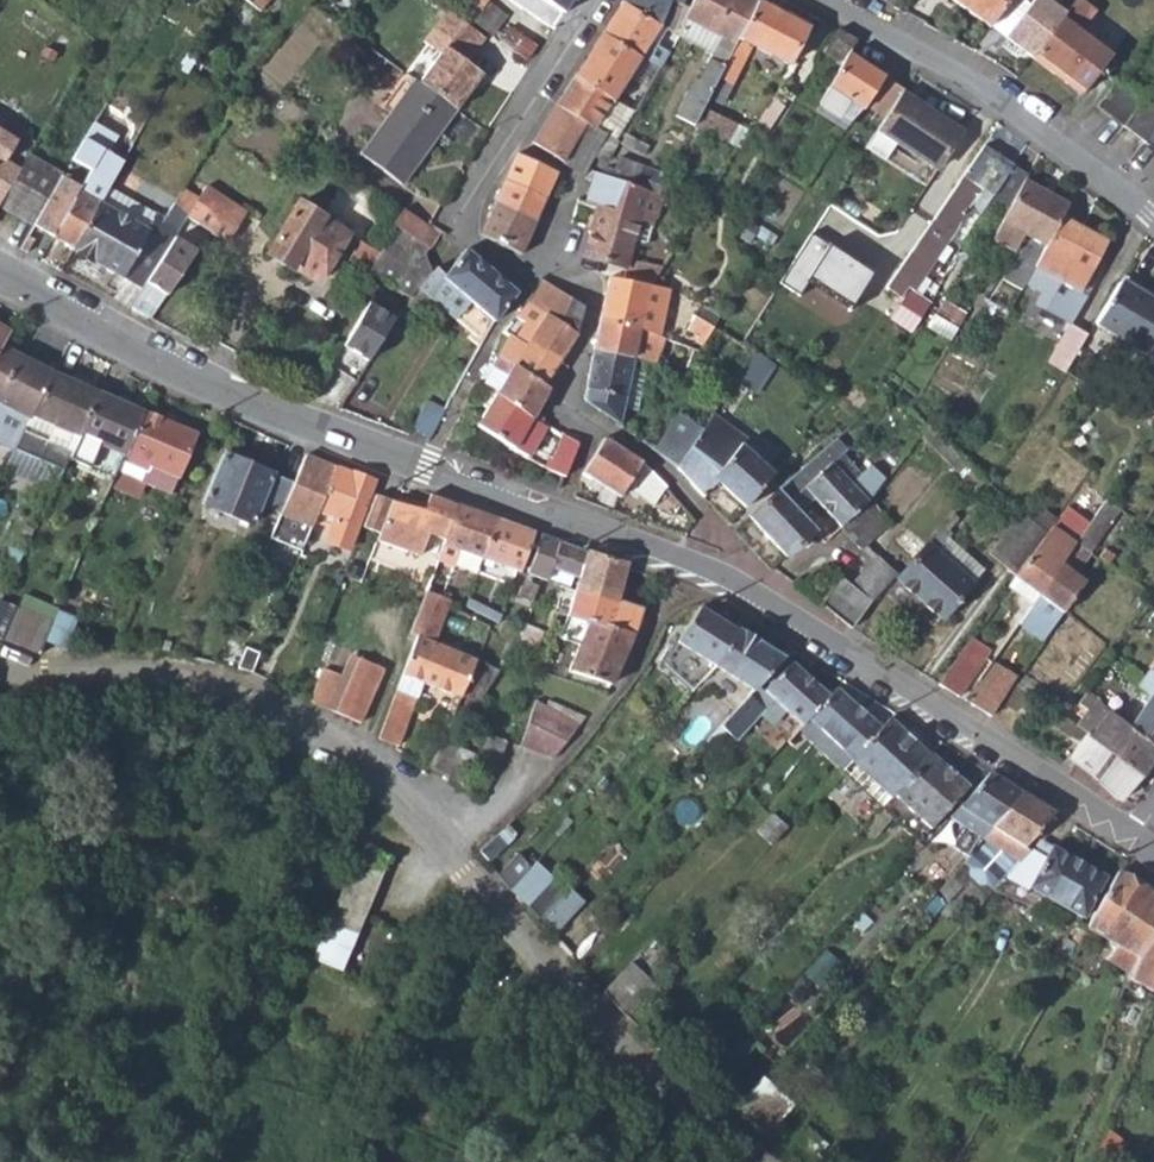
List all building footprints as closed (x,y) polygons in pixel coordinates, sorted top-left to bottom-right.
[(263,9),(269,0),(251,0),(263,9)] [(489,0),(485,0),(473,19),(492,31),(506,11),(489,0)] [(682,3),(677,0),(668,0),(658,24),(622,2),(601,34),(639,58),(658,27),(670,33),(682,3)] [(658,24),(668,0),(623,0),(622,2),(658,24)] [(694,128),(704,108),(719,79),(757,4),(750,0),(693,0),(683,18),(719,36),(711,55),(698,81),(693,79),(674,118),(694,128)] [(991,26),(1010,0),(952,0),(991,26)] [(1077,15),(1083,20),(1100,0),(1090,0),(1077,15)] [(806,29),(757,4),(719,79),(731,85),(751,47),(787,65),(806,29)] [(677,37),(711,55),(719,36),(683,18),(674,35),(677,37)] [(499,40),(526,59),(535,46),(509,26),(499,40)] [(639,58),(650,65),(670,33),(658,27),(639,58)] [(823,54),(842,66),(848,55),(856,42),(836,31),(823,54)] [(613,101),(639,58),(601,34),(575,78),(613,101)] [(451,35),(419,80),(458,106),(480,73),(465,61),(473,52),(451,35)] [(1049,35),(1016,81),(1054,111),(1079,77),(1062,65),(1072,52),(1049,35)] [(1076,56),(1072,52),(1062,65),(1079,77),(1088,65),(1076,56)] [(841,98),(861,111),(864,107),(883,78),(848,55),(842,66),(818,105),(831,113),(841,98)] [(1091,86),(1079,77),(1054,111),(1079,129),(1095,108),(1119,76),(1129,63),(1123,58),(1118,63),(1111,58),(1100,74),(1091,86)] [(452,106),(403,69),(397,65),(386,81),(399,91),(355,150),(397,181),(452,106)] [(1088,65),(1079,77),(1091,86),(1100,74),(1088,65)] [(1095,108),(1120,127),(1144,95),(1119,76),(1095,108)] [(614,142),(631,112),(613,101),(575,78),(558,106),(584,123),(604,136),(611,141),(614,142)] [(903,91),(883,78),(864,107),(885,120),(901,94),(903,91)] [(1144,95),(1120,127),(1142,145),(1153,129),(1153,83),(1144,95)] [(960,135),(901,94),(885,120),(878,131),(896,145),(933,172),(960,135)] [(558,106),(535,143),(566,164),(584,123),(558,106)] [(725,143),(735,124),(704,108),(694,128),(725,143)] [(594,157),(604,136),(584,123),(566,164),(585,175),(594,157)] [(1142,145),(1153,154),(1153,129),(1142,145)] [(0,131),(0,203),(20,169),(6,160),(17,141),(0,131)] [(866,149),(883,161),(896,145),(878,131),(866,149)] [(594,157),(602,161),(611,141),(604,136),(594,157)] [(100,159),(117,168),(130,146),(122,142),(120,146),(111,140),(100,159)] [(974,193),(987,203),(990,199),(1010,169),(980,153),(885,290),(899,300),(908,292),(922,271),(923,272),(927,267),(960,215),(974,193)] [(557,172),(518,154),(505,180),(546,199),(551,189),(556,175),(557,172)] [(31,226),(60,176),(61,174),(28,156),(20,169),(0,203),(0,208),(31,226)] [(603,163),(598,174),(621,182),(659,196),(665,177),(615,158),(612,166),(603,163)] [(1001,283),(1020,294),(1034,270),(1061,219),(1068,207),(1022,183),(1026,177),(1010,169),(990,199),(1008,209),(990,244),(1014,257),(1001,283)] [(613,212),(621,182),(598,174),(593,172),(586,203),(596,206),(613,212)] [(107,185),(88,174),(80,188),(51,237),(71,247),(107,185)] [(60,176),(31,226),(51,237),(80,188),(60,176)] [(546,199),(505,180),(493,206),(534,224),(546,199)] [(662,197),(659,196),(621,182),(613,212),(596,206),(591,229),(585,256),(597,260),(624,268),(634,238),(639,221),(650,224),(654,225),(662,197)] [(69,250),(139,289),(166,249),(188,216),(190,214),(175,204),(161,223),(150,217),(153,212),(107,185),(71,247),(69,250)] [(198,199),(183,189),(175,204),(190,214),(188,216),(209,231),(225,242),(245,212),(207,186),(198,199)] [(960,215),(974,223),(987,203),(974,193),(960,215)] [(320,281),(349,236),(298,203),(265,256),(289,270),(292,264),(320,281)] [(479,234),(519,252),(534,224),(493,206),(479,234)] [(429,247),(435,230),(410,213),(404,209),(394,226),(396,227),(429,247)] [(1108,245),(1061,219),(1034,270),(1079,295),(1108,245)] [(634,238),(645,241),(650,224),(639,221),(634,238)] [(406,302),(407,303),(430,276),(422,259),(429,247),(396,227),(378,255),(367,275),(391,290),(406,302)] [(786,277),(848,313),(875,267),(812,232),(786,277)] [(349,264),(367,275),(378,255),(361,244),(349,264)] [(188,262),(166,249),(139,289),(161,302),(188,262)] [(468,300),(494,321),(517,293),(464,249),(446,275),(436,267),(430,276),(407,303),(406,302),(392,323),(400,328),(405,320),(413,325),(429,301),(452,320),(468,300)] [(626,280),(651,286),(660,271),(630,262),(626,280)] [(657,337),(665,298),(650,288),(651,286),(626,280),(610,276),(601,320),(639,331),(657,337)] [(528,302),(578,336),(584,306),(541,279),(528,302)] [(667,290),(651,286),(650,288),(665,298),(667,290)] [(1146,303),(1118,286),(1093,325),(1121,342),(1150,300),(1148,299),(1146,303)] [(397,303),(384,295),(366,327),(380,335),(397,303)] [(1150,300),(1121,342),(1153,362),(1153,302),(1150,300)] [(578,336),(528,302),(515,318),(525,325),(516,340),(526,347),(530,342),(561,363),(578,336)] [(686,331),(705,342),(714,329),(695,316),(686,331)] [(674,357),(679,344),(665,340),(657,337),(639,331),(601,320),(595,352),(633,360),(645,366),(653,369),(655,350),(674,357)] [(9,331),(0,326),(0,347),(9,331)] [(1045,364),(1062,375),(1064,372),(1069,365),(1086,338),(1069,328),(1045,364)] [(530,342),(526,347),(516,340),(511,337),(497,360),(543,389),(561,363),(530,342)] [(30,427),(33,420),(54,372),(0,349),(0,413),(30,427)] [(624,411),(633,360),(595,352),(584,402),(622,426),(624,411)] [(763,358),(753,352),(734,380),(754,393),(767,374),(761,370),(764,365),(763,358)] [(506,377),(496,394),(532,419),(548,392),(543,389),(497,360),(491,368),(506,377)] [(624,411),(637,413),(645,366),(633,360),(624,411)] [(481,384),(496,394),(506,377),(491,368),(481,384)] [(33,420),(80,441),(101,392),(54,372),(33,420)] [(70,461),(114,480),(123,459),(143,411),(101,392),(80,441),(77,449),(70,461)] [(529,459),(546,428),(532,419),(496,394),(475,426),(500,444),(509,451),(529,459)] [(413,427),(431,438),(446,409),(430,399),(413,427)] [(678,414),(653,451),(675,469),(711,416),(701,408),(691,424),(678,414)] [(196,433),(143,411),(123,459),(146,470),(141,481),(151,485),(159,469),(177,476),(196,433)] [(715,482),(744,509),(768,481),(772,476),(743,447),(747,440),(712,413),(711,416),(675,469),(702,498),(715,482)] [(22,440),(70,461),(77,449),(80,441),(33,420),(30,427),(22,440)] [(653,508),(666,490),(642,464),(603,440),(581,475),(619,500),(627,490),(653,508)] [(844,450),(835,440),(830,444),(777,491),(798,514),(813,499),(840,528),(867,503),(850,486),(860,476),(840,455),(844,450)] [(573,443),(554,469),(571,476),(587,452),(573,443)] [(263,504),(283,512),(295,483),(224,455),(203,505),(253,526),(263,504)] [(336,469),(304,455),(295,483),(283,512),(275,530),(306,544),(319,514),(322,505),(336,469)] [(345,553),(368,494),(373,482),(337,467),(336,469),(322,505),(319,514),(333,519),(323,544),(345,553)] [(786,558),(814,532),(798,514),(777,491),(748,517),(786,558)] [(431,536),(446,541),(460,506),(431,495),(424,510),(392,503),(380,535),(377,541),(423,558),(431,536)] [(362,528),(380,535),(392,503),(376,497),(362,528)] [(1095,545),(1119,511),(1105,502),(1081,537),(1075,545),(1071,551),(1076,555),(1081,549),(1096,559),(1102,551),(1095,545)] [(887,525),(867,503),(840,528),(861,551),(887,525)] [(460,553),(483,561),(498,520),(460,506),(446,541),(439,559),(455,565),(460,553)] [(989,557),(1014,579),(1046,534),(1020,515),(989,557)] [(483,561),(521,573),(535,534),(498,520),(483,561)] [(1050,528),(1075,545),(1081,537),(1056,520),(1050,528)] [(934,552),(970,587),(982,573),(947,538),(949,534),(940,525),(932,535),(940,544),(934,552)] [(1013,581),(1038,597),(1061,565),(1071,551),(1075,545),(1050,528),(1046,534),(1014,579),(1013,581)] [(940,544),(932,535),(924,544),(927,546),(896,580),(940,621),(970,587),(934,552),(940,544)] [(529,575),(541,581),(546,583),(552,569),(579,576),(588,554),(560,545),(541,539),(529,575)] [(1072,573),(1061,565),(1038,597),(1063,615),(1065,613),(1092,575),(1090,575),(1100,561),(1096,559),(1081,549),(1076,555),(1071,563),(1077,566),(1072,573)] [(628,562),(588,551),(588,554),(579,576),(572,592),(618,603),(619,601),(628,562)] [(877,559),(850,587),(870,603),(871,603),(895,576),(877,559)] [(546,583),(572,592),(579,576),(552,569),(546,583)] [(851,628),(870,603),(850,587),(836,577),(820,603),(851,628)] [(436,588),(428,585),(408,636),(409,637),(416,640),(417,639),(432,644),(446,612),(450,602),(434,595),(436,588)] [(572,592),(567,616),(634,634),(637,635),(645,608),(619,601),(618,603),(572,592)] [(502,617),(467,604),(464,612),(499,625),(502,617)] [(2,642),(37,657),(44,641),(52,624),(15,608),(2,642)] [(676,643),(715,667),(737,632),(698,608),(676,643)] [(73,614),(59,609),(52,624),(44,641),(59,647),(73,614)] [(568,672),(612,687),(634,634),(567,616),(559,638),(578,646),(568,672)] [(543,632),(525,625),(518,644),(536,651),(543,632)] [(782,660),(737,632),(715,667),(714,667),(701,683),(733,712),(749,695),(782,660)] [(988,649),(973,638),(940,685),(959,698),(982,665),(979,663),(988,649)] [(470,659),(432,644),(417,639),(416,640),(402,675),(422,683),(460,698),(461,694),(475,661),(470,659)] [(354,656),(344,679),(331,712),(336,714),(359,658),(354,656)] [(366,662),(359,658),(336,714),(341,716),(366,662)] [(461,694),(478,700),(499,670),(475,661),(461,694)] [(383,670),(366,662),(341,716),(359,723),(383,670)] [(1126,688),(1143,693),(1146,688),(1134,681),(1141,669),(1131,662),(1122,674),(1126,688)] [(763,692),(800,727),(828,697),(791,663),(763,692)] [(995,666),(969,704),(992,718),(1002,704),(1018,681),(995,666)] [(322,670),(308,701),(331,712),(344,679),(322,670)] [(397,690),(416,698),(422,683),(402,675),(397,690)] [(1045,690),(1022,675),(1018,681),(1002,704),(1026,718),(1045,690)] [(1146,688),(1143,693),(1150,697),(1150,698),(1153,700),(1153,677),(1152,676),(1146,688)] [(817,730),(850,762),(881,729),(837,689),(828,697),(800,727),(787,741),(797,751),(817,730)] [(416,698),(397,690),(378,738),(377,740),(385,742),(397,746),(416,698)] [(765,709),(749,695),(733,712),(704,744),(709,749),(723,733),(734,742),(765,709)] [(1150,698),(1150,697),(1130,730),(1153,749),(1153,700),(1150,698)] [(555,760),(580,727),(536,702),(518,747),(555,760)] [(1153,757),(1153,749),(1130,730),(1110,713),(1093,733),(1092,735),(1141,778),(1153,757)] [(1081,746),(1071,759),(1098,781),(1096,782),(1119,801),(1121,799),(1141,778),(1092,735),(1093,733),(1064,715),(1054,727),(1081,746)] [(855,821),(863,828),(882,809),(892,797),(930,757),(890,720),(881,729),(850,762),(882,791),(855,821)] [(461,728),(450,723),(428,770),(440,777),(453,745),(461,728)] [(484,754),(499,759),(505,741),(490,735),(484,754)] [(474,756),(453,745),(440,777),(459,789),(474,756)] [(968,787),(933,754),(930,757),(892,797),(928,830),(968,787)] [(1024,794),(990,773),(949,818),(984,840),(1024,794)] [(1024,848),(1054,813),(1024,794),(984,840),(982,842),(952,873),(958,878),(958,885),(971,896),(979,896),(984,901),(992,893),(994,891),(1007,877),(1029,852),(1024,848)] [(890,817),(882,809),(863,828),(872,837),(890,817)] [(757,831),(772,845),(792,824),(786,818),(782,823),(773,815),(757,831)] [(1046,860),(1030,850),(1029,852),(1007,877),(994,891),(1039,908),(1046,898),(1083,919),(1106,878),(1054,847),(1046,860)] [(528,903),(557,928),(583,899),(554,873),(528,903)] [(1104,961),(1129,975),(1137,956),(1153,933),(1153,896),(1119,873),(1088,926),(1115,942),(1104,961)] [(344,969),(360,931),(330,918),(314,957),(344,969)] [(1137,956),(1129,975),(1116,1006),(1130,1012),(1141,988),(1145,989),(1153,976),(1153,933),(1137,956)] [(629,964),(601,994),(618,1011),(646,980),(629,964)] [(662,996),(646,980),(618,1011),(633,1027),(662,996)]
